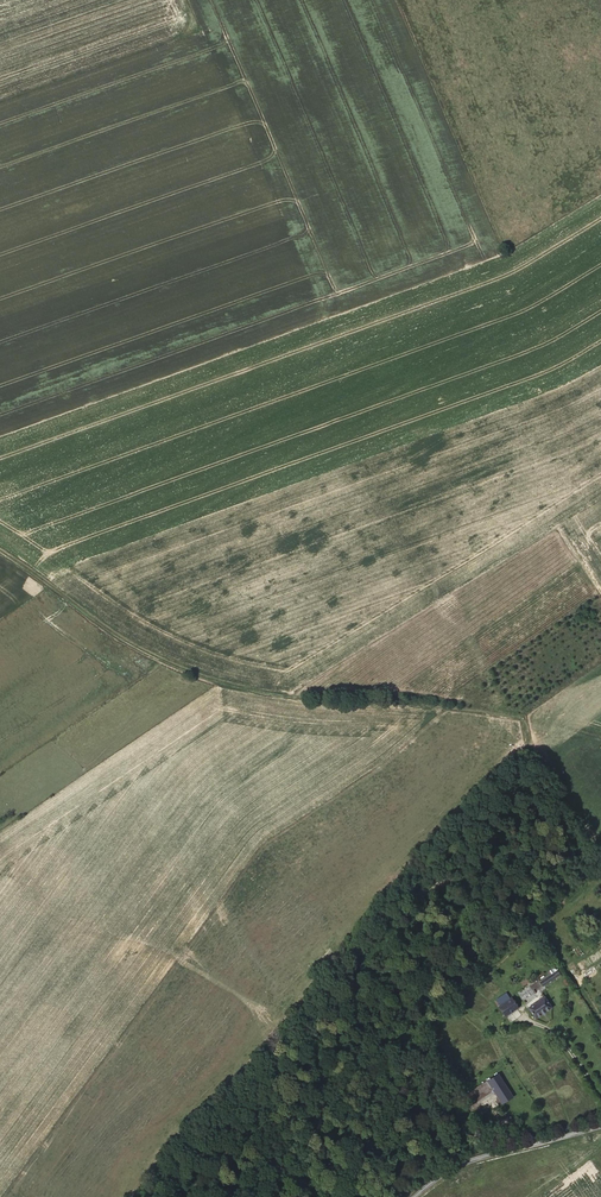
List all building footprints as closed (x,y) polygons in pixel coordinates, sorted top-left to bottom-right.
[(557,969),(540,980),(544,986),(561,974),(557,969)] [(512,1006),(516,1003),(511,995),(498,1004),(503,1012),(512,1006)] [(544,995),(526,1007),(534,1018),(550,1006),(544,995)] [(523,1014),(516,1003),(512,1006),(519,1017),(523,1014)] [(519,1017),(512,1006),(503,1012),(511,1022),(519,1017)] [(498,1072),(486,1080),(494,1092),(502,1105),(514,1098),(498,1072)] [(494,1092),(486,1080),(463,1095),(470,1107),(494,1092)]
